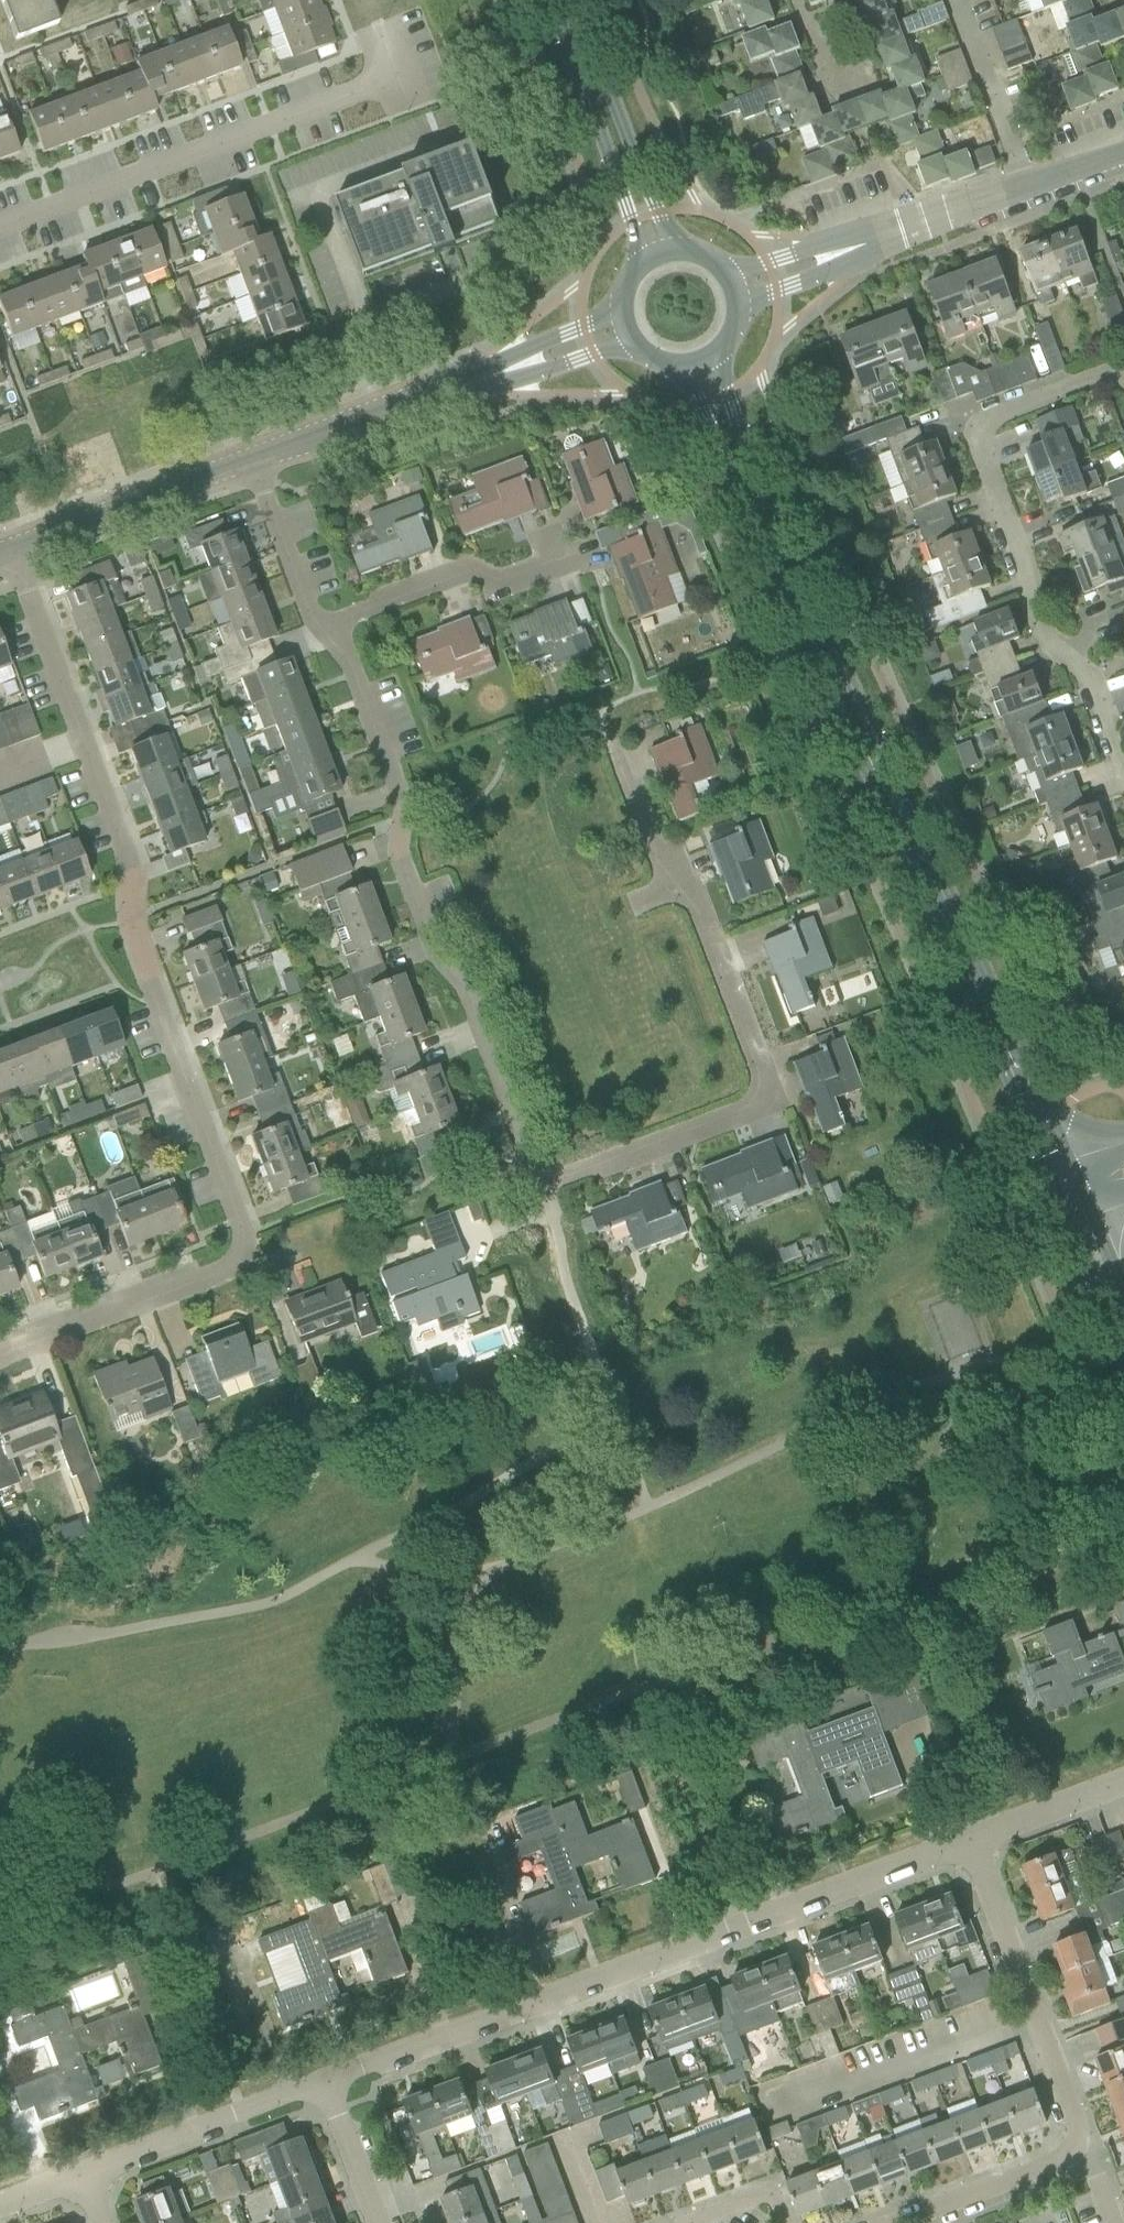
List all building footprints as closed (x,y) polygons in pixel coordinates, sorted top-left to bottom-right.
[(57,25),(48,0),(0,0),(0,1),(15,41),(57,25)] [(155,0),(145,0),(138,3),(142,12),(157,6),(155,0)] [(303,0),(271,0),(275,11),(303,0)] [(325,19),(318,0),(303,0),(275,11),(284,35),(325,19)] [(706,7),(703,0),(687,0),(679,3),(684,16),(706,7)] [(734,11),(740,9),(748,31),(774,21),(766,0),(731,0),(734,11)] [(887,13),(882,0),(858,0),(855,1),(864,26),(869,24),(877,46),(922,28),(948,19),(942,3),(916,13),(918,16),(896,24),(893,14),(888,15),(887,13)] [(1031,14),(1043,10),(1068,0),(1026,0),(1031,14)] [(1096,18),(1089,0),(1069,0),(1068,0),(1043,10),(1031,14),(1031,16),(1062,4),(1071,27),(1065,29),(1074,51),(1068,53),(1068,54),(1075,51),(1095,45),(1100,43),(1092,20),(1096,18)] [(221,18),(231,15),(226,1),(216,4),(221,18)] [(127,18),(142,12),(138,3),(123,8),(127,18)] [(271,40),(270,40),(279,64),(276,65),(281,77),(317,64),(313,52),(334,44),(325,19),(284,35),(271,40)] [(901,38),(949,20),(948,19),(922,28),(877,46),(886,71),(891,70),(899,92),(904,90),(929,80),(926,73),(921,75),(915,59),(910,61),(901,38)] [(996,42),(1021,32),(1017,21),(992,30),(996,42)] [(116,32),(113,23),(112,22),(97,28),(101,38),(116,32)] [(775,86),(804,75),(796,52),(800,50),(791,25),(767,34),(766,30),(741,39),(750,64),(774,55),(775,58),(771,60),(779,83),(775,85),(775,86)] [(241,67),(233,47),(226,27),(202,36),(217,76),(241,67)] [(86,44),(101,38),(97,28),(82,34),(86,44)] [(241,52),(250,48),(243,31),(234,35),(241,52)] [(1000,54),(1026,44),(1021,32),(996,42),(1000,54)] [(195,84),(217,76),(202,36),(180,45),(195,84)] [(56,54),(71,49),(67,39),(53,45),(56,54)] [(1006,71),(1032,62),(1026,44),(1000,54),(1006,71)] [(40,61),(56,54),(53,45),(36,51),(40,61)] [(172,93),(195,84),(180,45),(157,54),(172,93)] [(1109,66),(1104,67),(1095,45),(1075,51),(1068,54),(1079,81),(1062,88),(1070,108),(1071,113),(1096,104),(1094,99),(1118,90),(1109,66)] [(246,65),(255,62),(250,48),(241,52),(246,65)] [(960,50),(934,60),(940,76),(966,66),(960,50)] [(699,73),(718,65),(713,52),(693,60),(699,73)] [(19,68),(34,62),(31,54),(16,59),(19,68)] [(152,101),(172,93),(157,54),(136,62),(155,111),(156,111),(152,101)] [(132,120),(155,111),(136,62),(135,63),(139,73),(118,81),(132,120)] [(973,84),(969,75),(966,66),(940,76),(947,93),(973,84)] [(810,126),(822,121),(813,97),(808,99),(800,77),(805,75),(804,75),(775,86),(736,101),(740,111),(743,121),(766,113),(764,107),(781,101),(784,109),(789,108),(798,131),(810,126)] [(920,85),(929,81),(929,80),(904,90),(899,92),(881,99),(890,122),(885,124),(895,148),(913,142),(918,139),(936,132),(936,131),(917,138),(909,117),(915,115),(910,102),(924,97),(920,85)] [(110,128),(132,120),(118,81),(95,89),(110,128)] [(87,137),(110,128),(95,89),(73,98),(87,137)] [(65,145),(87,137),(73,98),(51,106),(65,145)] [(736,101),(713,109),(713,110),(717,120),(740,111),(736,101)] [(1032,123),(1042,119),(1037,103),(1026,107),(1032,123)] [(42,154),(65,145),(51,106),(27,115),(42,154)] [(18,153),(4,115),(0,116),(0,160),(18,153)] [(845,139),(843,136),(836,116),(822,121),(810,126),(798,131),(797,131),(797,132),(809,127),(818,151),(824,149),(824,151),(802,159),(811,185),(836,176),(835,171),(858,162),(849,138),(845,139)] [(967,152),(947,160),(936,132),(918,139),(913,142),(921,164),(917,166),(926,190),(996,164),(990,148),(968,156),(967,152)] [(756,161),(777,153),(771,140),(751,148),(756,161)] [(501,226),(472,149),(472,148),(335,200),(365,277),(501,226)] [(225,188),(190,201),(195,214),(191,216),(200,238),(212,234),(212,233),(250,219),(242,196),(230,201),(225,188)] [(220,255),(258,240),(250,219),(212,233),(212,234),(220,255)] [(168,224),(156,229),(165,253),(177,248),(168,224)] [(165,269),(160,255),(150,230),(127,239),(141,277),(165,269)] [(1082,291),(1097,285),(1077,231),(1048,242),(1065,286),(1078,281),(1082,291)] [(239,274),(277,260),(268,237),(258,240),(220,255),(221,257),(231,253),(239,274)] [(127,239),(105,248),(119,286),(123,296),(145,287),(141,277),(127,239)] [(1050,291),(1065,286),(1048,242),(1019,253),(1040,308),(1054,303),(1050,291)] [(1115,266),(1123,263),(1115,242),(1107,245),(1115,266)] [(105,248),(82,256),(101,304),(102,304),(123,296),(119,286),(105,248)] [(169,264),(181,260),(177,248),(165,253),(169,264)] [(79,313),(101,304),(82,256),(81,256),(85,267),(64,275),(79,313)] [(247,296),(286,282),(277,260),(239,274),(247,296)] [(1015,317),(1003,283),(995,263),(962,275),(980,323),(995,317),(998,323),(1015,317)] [(57,321),(79,313),(64,275),(43,283),(57,321)] [(963,329),(980,323),(962,275),(929,288),(950,343),(966,336),(963,329)] [(181,296),(190,293),(184,277),(175,281),(181,296)] [(256,319),(294,305),(286,282),(247,296),(256,319)] [(34,329),(57,321),(43,283),(20,291),(34,329)] [(34,329),(20,291),(0,299),(0,310),(11,338),(34,329)] [(187,311),(196,307),(190,293),(181,296),(187,311)] [(1101,302),(1111,329),(1123,325),(1123,318),(1116,297),(1101,302)] [(264,342),(303,328),(294,305),(256,319),(264,342)] [(926,369),(913,336),(905,315),(873,327),(889,367),(903,362),(908,376),(926,369)] [(1046,323),(1032,328),(1043,357),(1057,351),(1046,323)] [(193,343),(202,340),(196,324),(187,328),(191,337),(193,343)] [(893,380),(889,367),(873,327),(841,339),(861,392),(877,386),(893,380)] [(168,346),(191,337),(187,328),(164,337),(168,346)] [(164,337),(149,343),(150,346),(152,352),(158,350),(168,346),(164,337)] [(127,354),(143,348),(139,339),(124,345),(127,354)] [(198,358),(207,354),(202,340),(193,343),(198,358)] [(113,359),(110,350),(95,356),(98,365),(113,359)] [(83,371),(98,365),(95,356),(80,362),(83,371)] [(1036,381),(1029,360),(1027,357),(997,368),(1007,392),(1036,381)] [(997,368),(982,374),(961,365),(946,370),(957,399),(972,394),(976,404),(1007,392),(997,368)] [(54,382),(69,376),(65,367),(51,373),(54,382)] [(942,405),(957,399),(946,370),(932,376),(942,405)] [(38,388),(54,382),(51,373),(35,379),(38,388)] [(1083,440),(1078,429),(1071,408),(1036,421),(1042,439),(1035,442),(1037,447),(1026,451),(1036,478),(1073,464),(1067,445),(1083,440)] [(10,424),(7,415),(0,418),(0,428),(10,424)] [(875,445),(886,441),(906,433),(901,419),(870,430),(875,445)] [(557,423),(546,426),(548,433),(549,436),(560,432),(559,429),(557,423)] [(914,431),(919,429),(918,428),(906,433),(886,441),(903,487),(910,484),(946,470),(936,443),(920,449),(914,431)] [(583,449),(581,441),(574,437),(567,440),(564,447),(567,455),(562,457),(573,485),(575,484),(581,499),(576,501),(584,522),(613,512),(613,513),(638,503),(623,465),(606,471),(600,456),(608,453),(604,441),(583,449)] [(526,485),(532,483),(522,458),(471,477),(477,492),(450,502),(463,538),(504,523),(503,520),(518,515),(520,520),(536,513),(526,485)] [(1096,474),(1079,480),(1073,464),(1036,478),(1046,504),(1058,500),(1060,505),(1102,490),(1096,474)] [(419,470),(408,474),(410,480),(417,483),(424,481),(419,470)] [(941,502),(956,496),(946,470),(910,484),(915,497),(908,500),(920,531),(948,520),(941,502)] [(1123,499),(1123,478),(1105,485),(1112,503),(1123,499)] [(422,524),(429,521),(419,496),(368,515),(379,544),(351,554),(360,577),(401,562),(400,559),(415,554),(416,558),(433,552),(422,524)] [(1123,513),(1123,499),(1112,503),(1117,516),(1123,513)] [(623,544),(608,550),(615,566),(619,565),(625,579),(622,580),(638,621),(678,606),(668,579),(679,575),(663,531),(676,526),(690,535),(698,532),(695,524),(691,511),(681,502),(670,506),(616,526),(623,544)] [(1123,546),(1123,545),(1113,517),(1058,538),(1063,551),(1073,548),(1079,563),(1123,546)] [(970,533),(954,539),(948,520),(920,531),(932,563),(939,560),(944,574),(980,560),(970,533)] [(200,548),(209,572),(244,559),(241,550),(247,548),(241,532),(242,532),(241,531),(226,536),(221,524),(222,523),(221,521),(182,536),(182,537),(183,537),(188,551),(187,551),(188,552),(200,548)] [(1123,592),(1123,546),(1079,563),(1080,567),(1073,569),(1074,570),(1075,570),(1084,594),(1114,582),(1119,594),(1123,592)] [(219,598),(254,585),(244,559),(209,572),(219,598)] [(975,593),(990,587),(980,560),(944,574),(950,587),(942,590),(947,602),(945,606),(925,613),(931,629),(929,630),(929,631),(987,609),(986,608),(981,610),(975,593)] [(124,604),(115,580),(108,563),(71,577),(76,593),(65,597),(74,623),(124,604)] [(162,590),(174,585),(169,571),(156,576),(162,590)] [(144,596),(157,592),(151,577),(139,582),(144,596)] [(254,585),(219,598),(229,624),(264,611),(254,585)] [(151,613),(163,609),(157,592),(144,596),(151,613)] [(171,616),(184,611),(178,598),(166,602),(171,616)] [(536,614),(508,625),(524,667),(536,662),(551,656),(555,666),(593,652),(584,627),(578,629),(569,606),(567,601),(551,607),(552,611),(537,617),(536,614)] [(110,610),(124,604),(74,623),(84,649),(120,635),(110,610)] [(178,632),(190,628),(184,611),(171,616),(178,632)] [(267,641),(274,638),(264,611),(229,624),(215,630),(222,648),(213,651),(216,659),(199,665),(204,678),(217,673),(272,653),(267,641)] [(1004,645),(1019,639),(1008,612),(973,625),(978,639),(970,642),(977,660),(965,664),(971,678),(1011,663),(1004,645)] [(487,644),(481,647),(470,618),(453,625),(455,629),(440,635),(439,632),(411,643),(427,685),(439,680),(436,672),(451,666),(458,684),(496,670),(487,644)] [(164,648),(176,644),(171,629),(159,634),(164,648)] [(129,661),(138,658),(128,633),(120,636),(120,635),(84,649),(94,675),(129,661)] [(9,667),(0,643),(0,671),(9,667)] [(170,665),(183,660),(176,644),(164,648),(170,665)] [(272,653),(217,673),(219,679),(222,678),(225,686),(239,680),(249,706),(252,705),(300,687),(290,660),(276,665),(272,653)] [(142,674),(135,677),(129,661),(94,675),(100,691),(95,693),(99,703),(147,685),(142,674)] [(1033,675),(1018,681),(1011,663),(971,678),(982,674),(999,718),(1043,702),(1033,675)] [(199,665),(192,668),(197,681),(204,678),(199,665)] [(949,671),(929,678),(934,691),(953,684),(949,671)] [(147,685),(99,703),(103,714),(108,712),(114,728),(128,723),(133,735),(166,723),(161,711),(164,708),(160,697),(156,696),(152,684),(147,686),(147,685)] [(300,687),(252,705),(262,730),(273,726),(309,712),(300,687)] [(949,694),(937,699),(946,722),(956,718),(958,717),(949,694)] [(1040,704),(1048,701),(1048,700),(1043,702),(999,718),(999,719),(1000,719),(1017,763),(1022,762),(1072,742),(1062,716),(1047,721),(1040,704)] [(0,715),(0,720),(0,721),(10,747),(25,741),(39,736),(31,713),(28,704),(0,715)] [(310,712),(262,730),(263,731),(274,727),(283,751),(319,738),(310,712)] [(700,725),(695,727),(692,719),(679,723),(683,732),(675,735),(678,741),(649,751),(655,768),(660,766),(666,781),(663,782),(679,823),(701,814),(691,787),(719,776),(700,725)] [(0,721),(0,751),(10,747),(0,721)] [(165,737),(170,735),(166,723),(133,735),(138,747),(129,750),(139,777),(175,763),(165,737)] [(226,744),(240,739),(234,724),(221,729),(226,744)] [(278,784),(329,764),(319,738),(283,751),(284,754),(279,756),(284,769),(274,773),(278,784)] [(233,760),(246,755),(240,739),(226,744),(233,760)] [(1067,775),(1082,770),(1072,742),(1022,762),(1027,773),(1031,775),(1033,774),(1040,791),(1034,793),(1039,807),(1045,805),(1074,793),(1067,775)] [(219,776),(232,771),(226,756),(213,761),(219,776)] [(188,758),(175,763),(139,777),(149,803),(185,789),(197,784),(188,758)] [(258,791),(246,795),(247,796),(255,816),(270,810),(272,810),(268,802),(293,792),(300,811),(300,812),(313,808),(311,802),(329,795),(339,791),(329,764),(278,784),(259,792),(258,791)] [(246,795),(258,791),(248,765),(237,770),(246,795)] [(226,793),(238,788),(232,771),(219,776),(226,793)] [(43,800),(57,795),(51,779),(26,788),(36,814),(47,810),(43,800)] [(26,788),(11,794),(21,820),(26,818),(29,825),(36,822),(34,815),(36,814),(26,788)] [(159,829),(195,815),(185,789),(149,803),(159,829)] [(1096,806),(1081,812),(1074,793),(1045,805),(1056,837),(1064,834),(1069,847),(1106,833),(1096,806)] [(234,823),(248,818),(241,798),(227,804),(234,823)] [(9,824),(0,801),(0,827),(9,824)] [(335,811),(306,822),(315,845),(344,834),(335,811)] [(198,826),(206,823),(202,813),(195,816),(195,815),(159,829),(169,855),(204,842),(198,826)] [(765,863),(774,859),(760,821),(735,830),(737,836),(709,847),(715,863),(720,862),(725,876),(723,877),(733,906),(775,890),(765,863)] [(1101,865),(1116,860),(1106,833),(1069,847),(1074,861),(1066,864),(1078,894),(1081,893),(1095,888),(1095,887),(1107,883),(1101,865)] [(75,842),(49,852),(63,887),(88,877),(75,842)] [(46,843),(20,853),(23,862),(36,897),(63,887),(49,852),(46,843)] [(348,874),(350,873),(340,846),(289,866),(303,902),(320,896),(333,931),(378,915),(368,886),(354,891),(348,874)] [(250,849),(247,862),(257,865),(261,851),(250,849)] [(1007,850),(1004,860),(1013,862),(1016,853),(1007,850)] [(0,871),(0,878),(11,907),(36,897),(23,862),(0,871)] [(266,895),(277,890),(271,874),(260,878),(266,895)] [(1107,883),(1095,887),(1095,888),(1081,893),(1078,894),(1078,896),(1094,890),(1099,903),(1092,906),(1103,937),(1123,929),(1123,877),(1107,883)] [(11,907),(0,878),(0,911),(11,907)] [(231,952),(222,928),(215,908),(181,920),(186,935),(189,935),(195,951),(182,956),(193,984),(227,971),(221,955),(231,952)] [(351,977),(328,985),(329,986),(378,967),(371,949),(389,942),(378,915),(344,927),(349,942),(339,946),(351,977)] [(804,980),(832,969),(813,918),(788,928),(790,934),(762,944),(768,961),(773,959),(779,974),(776,975),(791,1016),(814,1007),(804,980)] [(1103,937),(1091,941),(1096,954),(1108,950),(1115,969),(1105,972),(1110,986),(1117,983),(1120,992),(1123,990),(1123,929),(1103,937)] [(402,977),(384,984),(378,967),(351,978),(329,986),(336,1004),(352,997),(362,1023),(376,1018),(376,1020),(413,1006),(402,977)] [(242,983),(233,987),(227,971),(193,984),(203,1012),(221,1005),(228,1024),(254,1014),(242,983)] [(405,1040),(423,1033),(413,1006),(376,1020),(382,1034),(374,1037),(385,1067),(368,1074),(412,1058),(405,1040)] [(96,1058),(123,1048),(109,1012),(82,1022),(96,1058)] [(256,1047),(265,1043),(254,1014),(228,1024),(234,1041),(216,1047),(227,1076),(262,1063),(256,1047)] [(70,1068),(96,1058),(82,1022),(57,1032),(55,1026),(54,1026),(70,1068)] [(44,1078),(70,1068),(54,1026),(42,1031),(40,1034),(42,1037),(30,1042),(47,1085),(44,1078)] [(844,1038),(835,1041),(832,1034),(816,1040),(821,1054),(793,1065),(799,1081),(804,1079),(810,1094),(807,1095),(822,1136),(845,1127),(835,1100),(863,1089),(844,1038)] [(38,1088),(47,1085),(30,1042),(4,1052),(18,1088),(19,1088),(24,1103),(37,1098),(35,1093),(38,1088)] [(18,1088),(4,1052),(0,1053),(0,1095),(18,1088)] [(436,1068),(419,1075),(412,1058),(368,1074),(374,1090),(380,1092),(387,1090),(397,1116),(447,1097),(436,1068)] [(277,1074),(268,1078),(262,1063),(227,1076),(237,1103),(255,1096),(262,1114),(288,1104),(277,1074)] [(114,1108),(141,1098),(136,1086),(110,1095),(114,1108)] [(444,1129),(457,1124),(447,1097),(397,1116),(397,1117),(403,1115),(419,1159),(451,1147),(444,1129)] [(89,1119),(104,1113),(100,1101),(84,1107),(89,1119)] [(89,1119),(84,1107),(83,1103),(68,1109),(74,1124),(89,1119)] [(303,1133),(300,1134),(288,1104),(262,1114),(268,1132),(251,1138),(262,1167),(296,1154),(309,1149),(303,1133)] [(115,1130),(148,1117),(144,1105),(110,1118),(115,1130)] [(37,1138),(52,1132),(48,1121),(32,1127),(37,1138)] [(21,1144),(37,1138),(32,1127),(17,1133),(21,1144)] [(789,1167),(783,1169),(772,1140),(756,1147),(757,1152),(743,1157),(742,1155),(701,1170),(715,1206),(742,1196),(748,1211),(799,1192),(789,1167)] [(312,1166),(302,1170),(296,1154),(262,1167),(272,1194),(285,1189),(292,1207),(323,1195),(312,1166)] [(107,1194),(93,1199),(103,1225),(117,1220),(128,1247),(156,1237),(139,1192),(138,1193),(133,1179),(105,1189),(107,1194)] [(173,1199),(179,1197),(172,1180),(139,1192),(156,1237),(183,1226),(173,1199)] [(678,1208),(672,1211),(661,1182),(644,1189),(646,1194),(631,1199),(630,1196),(590,1212),(598,1235),(626,1225),(636,1253),(687,1234),(678,1208)] [(828,1206),(844,1200),(837,1183),(822,1189),(828,1206)] [(71,1219),(56,1225),(73,1268),(100,1258),(91,1236),(89,1230),(103,1225),(93,1199),(82,1203),(79,1204),(78,1200),(66,1205),(71,1219)] [(56,1225),(28,1235),(18,1207),(4,1213),(20,1256),(34,1251),(44,1279),(73,1268),(56,1225)] [(20,1256),(4,1213),(3,1213),(10,1230),(0,1234),(0,1296),(17,1289),(7,1262),(20,1256)] [(389,1271),(380,1274),(382,1279),(381,1280),(388,1298),(414,1288),(416,1293),(390,1303),(398,1324),(413,1319),(416,1327),(435,1320),(440,1333),(463,1324),(461,1319),(465,1318),(465,1317),(478,1312),(472,1296),(473,1296),(465,1276),(460,1278),(455,1280),(450,1265),(455,1263),(465,1259),(456,1237),(431,1246),(434,1254),(389,1271)] [(822,1241),(813,1244),(817,1256),(826,1253),(822,1241)] [(339,1284),(285,1304),(300,1343),(354,1323),(355,1327),(372,1321),(361,1294),(348,1299),(346,1295),(343,1295),(339,1284)] [(267,1342),(247,1350),(237,1324),(200,1338),(210,1364),(188,1372),(201,1405),(223,1397),(218,1385),(246,1375),(251,1390),(280,1379),(267,1342)] [(309,1417),(329,1409),(308,1355),(303,1366),(291,1371),(309,1417)] [(169,1413),(159,1383),(152,1362),(114,1375),(112,1369),(93,1375),(110,1425),(117,1423),(116,1420),(124,1417),(125,1420),(139,1414),(143,1423),(169,1413)] [(7,1489),(7,1488),(13,1486),(5,1465),(11,1463),(9,1458),(10,1457),(8,1453),(37,1443),(38,1446),(57,1439),(42,1397),(22,1404),(22,1403),(0,1411),(0,1439),(0,1440),(0,1491),(7,1489)] [(182,1445),(199,1438),(187,1408),(170,1414),(182,1445)] [(70,1478),(95,1469),(84,1442),(60,1451),(70,1478)] [(106,1511),(86,1518),(92,1535),(108,1528),(115,1526),(109,1510),(106,1511)] [(1123,1638),(1123,1602),(1114,1606),(1123,1631),(1080,1646),(1072,1622),(1041,1633),(1051,1659),(1053,1658),(1057,1668),(1032,1676),(1046,1714),(1088,1699),(1082,1683),(1111,1672),(1113,1679),(1123,1675),(1123,1662),(1116,1641),(1123,1638)] [(806,1734),(821,1775),(857,1761),(871,1798),(902,1786),(888,1748),(883,1750),(879,1739),(884,1737),(881,1731),(895,1725),(886,1700),(925,1686),(917,1664),(862,1684),(871,1709),(806,1734)] [(821,1775),(806,1734),(802,1723),(748,1743),(758,1770),(789,1758),(804,1797),(767,1811),(779,1844),(839,1821),(835,1811),(821,1775)] [(630,1816),(645,1810),(631,1773),(616,1779),(630,1816)] [(633,1821),(587,1838),(574,1803),(552,1811),(574,1868),(610,1855),(624,1892),(655,1880),(633,1821)] [(523,1842),(505,1848),(511,1863),(540,1852),(555,1892),(520,1905),(532,1937),(591,1915),(587,1904),(574,1868),(552,1811),(550,1805),(514,1819),(523,1842)] [(839,1821),(846,1819),(842,1808),(835,1811),(839,1821)] [(1123,1858),(1123,1850),(1118,1833),(1105,1838),(1114,1862),(1123,1858)] [(1114,1862),(1105,1838),(1091,1843),(1100,1867),(1114,1862)] [(1060,1868),(1074,1862),(1070,1851),(1023,1868),(1033,1895),(1065,1883),(1060,1868)] [(383,1865),(367,1872),(382,1907),(383,1909),(384,1909),(399,1902),(398,1900),(383,1865)] [(1065,1883),(1033,1895),(1043,1922),(1063,1914),(1073,1910),(1087,1905),(1077,1878),(1065,1883)] [(1123,1907),(1123,1888),(1121,1880),(1119,1880),(1121,1887),(1111,1890),(1113,1895),(1097,1900),(1103,1915),(1123,1907)] [(970,1921),(962,1925),(950,1896),(923,1906),(941,1954),(956,1949),(959,1950),(978,1943),(970,1921)] [(386,1914),(341,1931),(332,1905),(309,1914),(318,1938),(327,1961),(363,1948),(377,1985),(408,1973),(386,1914)] [(942,1956),(941,1954),(923,1906),(895,1917),(914,1967),(916,1966),(942,1956)] [(1123,1922),(1123,1907),(1103,1915),(1107,1928),(1123,1922)] [(327,1961),(318,1938),(309,1914),(307,1914),(310,1923),(258,1941),(263,1956),(295,1945),(308,1985),(273,1998),(285,2030),(344,2008),(327,1961)] [(869,1927),(841,1937),(854,1972),(882,1961),(877,1947),(869,1927)] [(1073,1940),(1053,1948),(1063,1975),(1095,1963),(1107,1958),(1113,1956),(1108,1944),(1104,1941),(1100,1931),(1086,1937),(1085,1936),(1083,1937),(1073,1940)] [(841,1937),(813,1948),(826,1981),(824,1981),(830,1999),(831,1999),(833,1998),(860,1988),(854,1972),(841,1937)] [(143,2017),(170,2007),(150,1953),(122,1963),(134,1999),(126,2002),(129,2011),(82,2028),(78,2018),(67,2022),(70,2031),(80,2054),(116,2041),(130,2078),(161,2066),(143,2017)] [(804,2004),(795,1978),(787,1957),(759,1968),(773,2005),(777,2014),(804,2004)] [(987,1971),(989,1970),(985,1960),(980,1962),(984,1972),(970,1977),(979,2002),(996,1996),(987,1971)] [(1072,2019),(1109,2005),(1095,1963),(1063,1975),(1070,1995),(1064,1998),(1072,2019)] [(912,1999),(925,1994),(916,1966),(914,1967),(901,1972),(912,1999)] [(733,1984),(721,1988),(725,1998),(732,2018),(737,2030),(739,2036),(752,2031),(779,2021),(777,2014),(773,2005),(759,1968),(731,1978),(733,1984)] [(898,2004),(912,1999),(901,1972),(887,1977),(898,2004)] [(961,2009),(979,2002),(970,1977),(952,1984),(961,2009)] [(692,1987),(676,1993),(694,2041),(720,2031),(722,2036),(737,2030),(732,2018),(725,1998),(711,2003),(705,1988),(704,1989),(704,1990),(703,1990),(695,1993),(692,1987)] [(651,2009),(649,2009),(666,2052),(694,2041),(676,1993),(662,1998),(662,1999),(658,2000),(660,2005),(660,2006),(651,2009),(651,2010),(651,2009)] [(934,2019),(934,2018),(934,2017),(928,2002),(925,1994),(912,1999),(920,2023),(934,2019)] [(830,1999),(820,2003),(830,2030),(831,2031),(843,2026),(833,1998),(831,1999),(830,1999)] [(936,1999),(928,2002),(934,2017),(942,2014),(936,1999)] [(831,2031),(830,2030),(820,2003),(805,2008),(826,2061),(840,2055),(830,2031),(831,2031)] [(12,2027),(9,2028),(16,2049),(47,2038),(59,2074),(10,2091),(19,2114),(32,2109),(38,2123),(76,2109),(74,2104),(85,2100),(87,2105),(97,2101),(93,2090),(80,2054),(70,2031),(67,2022),(66,2022),(62,2009),(39,2017),(12,2027)] [(621,2013),(593,2023),(595,2030),(596,2029),(609,2064),(613,2074),(640,2063),(623,2019),(621,2013)] [(1095,2030),(1105,2056),(1095,2060),(1105,2087),(1123,2079),(1123,2020),(1095,2030)] [(596,2029),(595,2030),(593,2023),(565,2034),(581,2075),(609,2064),(596,2029)] [(737,2030),(722,2036),(734,2068),(749,2063),(739,2036),(737,2030)] [(1006,2060),(1020,2055),(1015,2043),(988,2054),(992,2065),(993,2068),(994,2068),(997,2077),(1010,2072),(1006,2060)] [(541,2050),(514,2060),(528,2096),(540,2091),(546,2106),(557,2102),(560,2101),(560,2100),(551,2076),(551,2075),(541,2050)] [(988,2054),(966,2062),(970,2073),(992,2065),(988,2054)] [(499,2106),(528,2096),(514,2060),(486,2071),(499,2106)] [(667,2093),(679,2089),(669,2060),(656,2064),(667,2093)] [(749,2063),(741,2067),(743,2073),(752,2070),(749,2063)] [(652,2099),(667,2093),(656,2064),(642,2070),(652,2099)] [(955,2066),(933,2074),(938,2086),(957,2078),(959,2077),(955,2066)] [(735,2069),(718,2075),(723,2088),(746,2079),(745,2076),(743,2073),(741,2067),(735,2069)] [(933,2074),(911,2082),(915,2094),(938,2086),(933,2074)] [(1105,2087),(1115,2112),(1123,2109),(1123,2079),(1105,2087)] [(459,2081),(432,2091),(445,2127),(473,2116),(459,2081)] [(686,2107),(708,2098),(704,2085),(681,2094),(686,2107)] [(97,2101),(105,2098),(101,2087),(93,2090),(97,2101)] [(900,2087),(878,2095),(883,2106),(905,2098),(900,2087)] [(587,2090),(574,2095),(585,2123),(596,2119),(597,2118),(595,2111),(592,2105),(587,2090)] [(434,2180),(454,2172),(461,2169),(456,2155),(442,2160),(434,2138),(448,2133),(445,2127),(432,2091),(404,2102),(417,2137),(418,2137),(429,2166),(428,2166),(434,2180)] [(1019,2134),(1046,2123),(1034,2091),(1006,2102),(1019,2134)] [(663,2115),(686,2107),(681,2094),(658,2102),(663,2115)] [(574,2095),(560,2100),(560,2101),(571,2128),(585,2123),(574,2095)] [(857,2103),(851,2105),(855,2117),(870,2111),(883,2106),(878,2095),(857,2103)] [(991,2144),(1019,2134),(1006,2102),(979,2112),(991,2144)] [(630,2126),(658,2116),(654,2104),(626,2114),(630,2126)] [(845,2107),(823,2116),(827,2127),(850,2119),(845,2108),(845,2107)] [(1115,2112),(1123,2138),(1123,2109),(1115,2112)] [(487,2111),(473,2116),(489,2159),(502,2154),(492,2127),(487,2111)] [(964,2154),(991,2144),(979,2112),(952,2123),(964,2154)] [(619,2117),(598,2125),(605,2144),(605,2145),(634,2135),(630,2126),(626,2114),(619,2117)] [(823,2116),(796,2126),(805,2150),(817,2146),(819,2130),(827,2127),(823,2116)] [(739,2164),(767,2153),(755,2121),(727,2132),(739,2164)] [(492,2127),(502,2154),(516,2149),(506,2122),(492,2127)] [(766,2130),(765,2130),(769,2142),(770,2142),(791,2134),(789,2128),(787,2122),(766,2130)] [(936,2165),(964,2154),(952,2123),(924,2133),(936,2165)] [(259,2139),(236,2147),(242,2164),(259,2157),(269,2153),(280,2182),(318,2168),(312,2151),(306,2153),(301,2141),(291,2144),(283,2124),(261,2132),(263,2137),(259,2139)] [(711,2174),(739,2164),(727,2132),(699,2142),(711,2174)] [(908,2175),(936,2165),(924,2133),(896,2143),(908,2175)] [(896,2143),(895,2144),(892,2135),(881,2140),(884,2148),(869,2154),(881,2185),(908,2175),(896,2143)] [(684,2184),(711,2174),(699,2142),(672,2152),(684,2184)] [(528,2169),(553,2159),(547,2144),(523,2154),(528,2169)] [(656,2195),(684,2184),(672,2152),(644,2163),(656,2195)] [(854,2196),(881,2185),(869,2154),(842,2164),(854,2196)] [(533,2181),(558,2172),(553,2159),(528,2169),(533,2181)] [(520,2163),(507,2167),(512,2179),(520,2201),(532,2196),(520,2163)] [(644,2199),(656,2195),(644,2163),(618,2173),(615,2165),(594,2173),(606,2204),(625,2197),(628,2205),(632,2204),(634,2207),(645,2203),(644,2199)] [(826,2206),(854,2196),(842,2164),(814,2175),(826,2206)] [(247,2182),(245,2183),(238,2165),(231,2168),(230,2167),(220,2172),(230,2200),(238,2197),(241,2195),(242,2196),(251,2193),(247,2182)] [(324,2185),(318,2168),(280,2182),(269,2186),(279,2212),(272,2215),(275,2222),(287,2222),(327,2208),(319,2187),(324,2185)] [(230,2200),(220,2172),(206,2177),(217,2205),(230,2200)] [(538,2195),(563,2185),(558,2172),(533,2181),(538,2195)] [(441,2199),(450,2222),(461,2222),(482,2215),(477,2202),(489,2197),(490,2197),(484,2183),(471,2188),(467,2175),(444,2183),(449,2196),(441,2199)] [(798,2217),(826,2206),(814,2175),(786,2185),(798,2217)] [(171,2198),(163,2177),(142,2185),(147,2199),(136,2203),(144,2222),(171,2222),(179,2220),(171,2198)] [(544,2208),(568,2199),(563,2185),(538,2195),(544,2208)] [(520,2201),(529,2222),(543,2222),(532,2196),(520,2201)] [(238,2197),(230,2200),(234,2210),(242,2207),(238,2197)] [(549,2222),(573,2212),(568,2199),(544,2208),(548,2221),(549,2222)] [(327,2208),(287,2222),(332,2222),(327,2208)] [(461,2222),(500,2222),(495,2210),(484,2214),(482,2215),(461,2222)] [(573,2212),(549,2222),(577,2222),(573,2212)]
